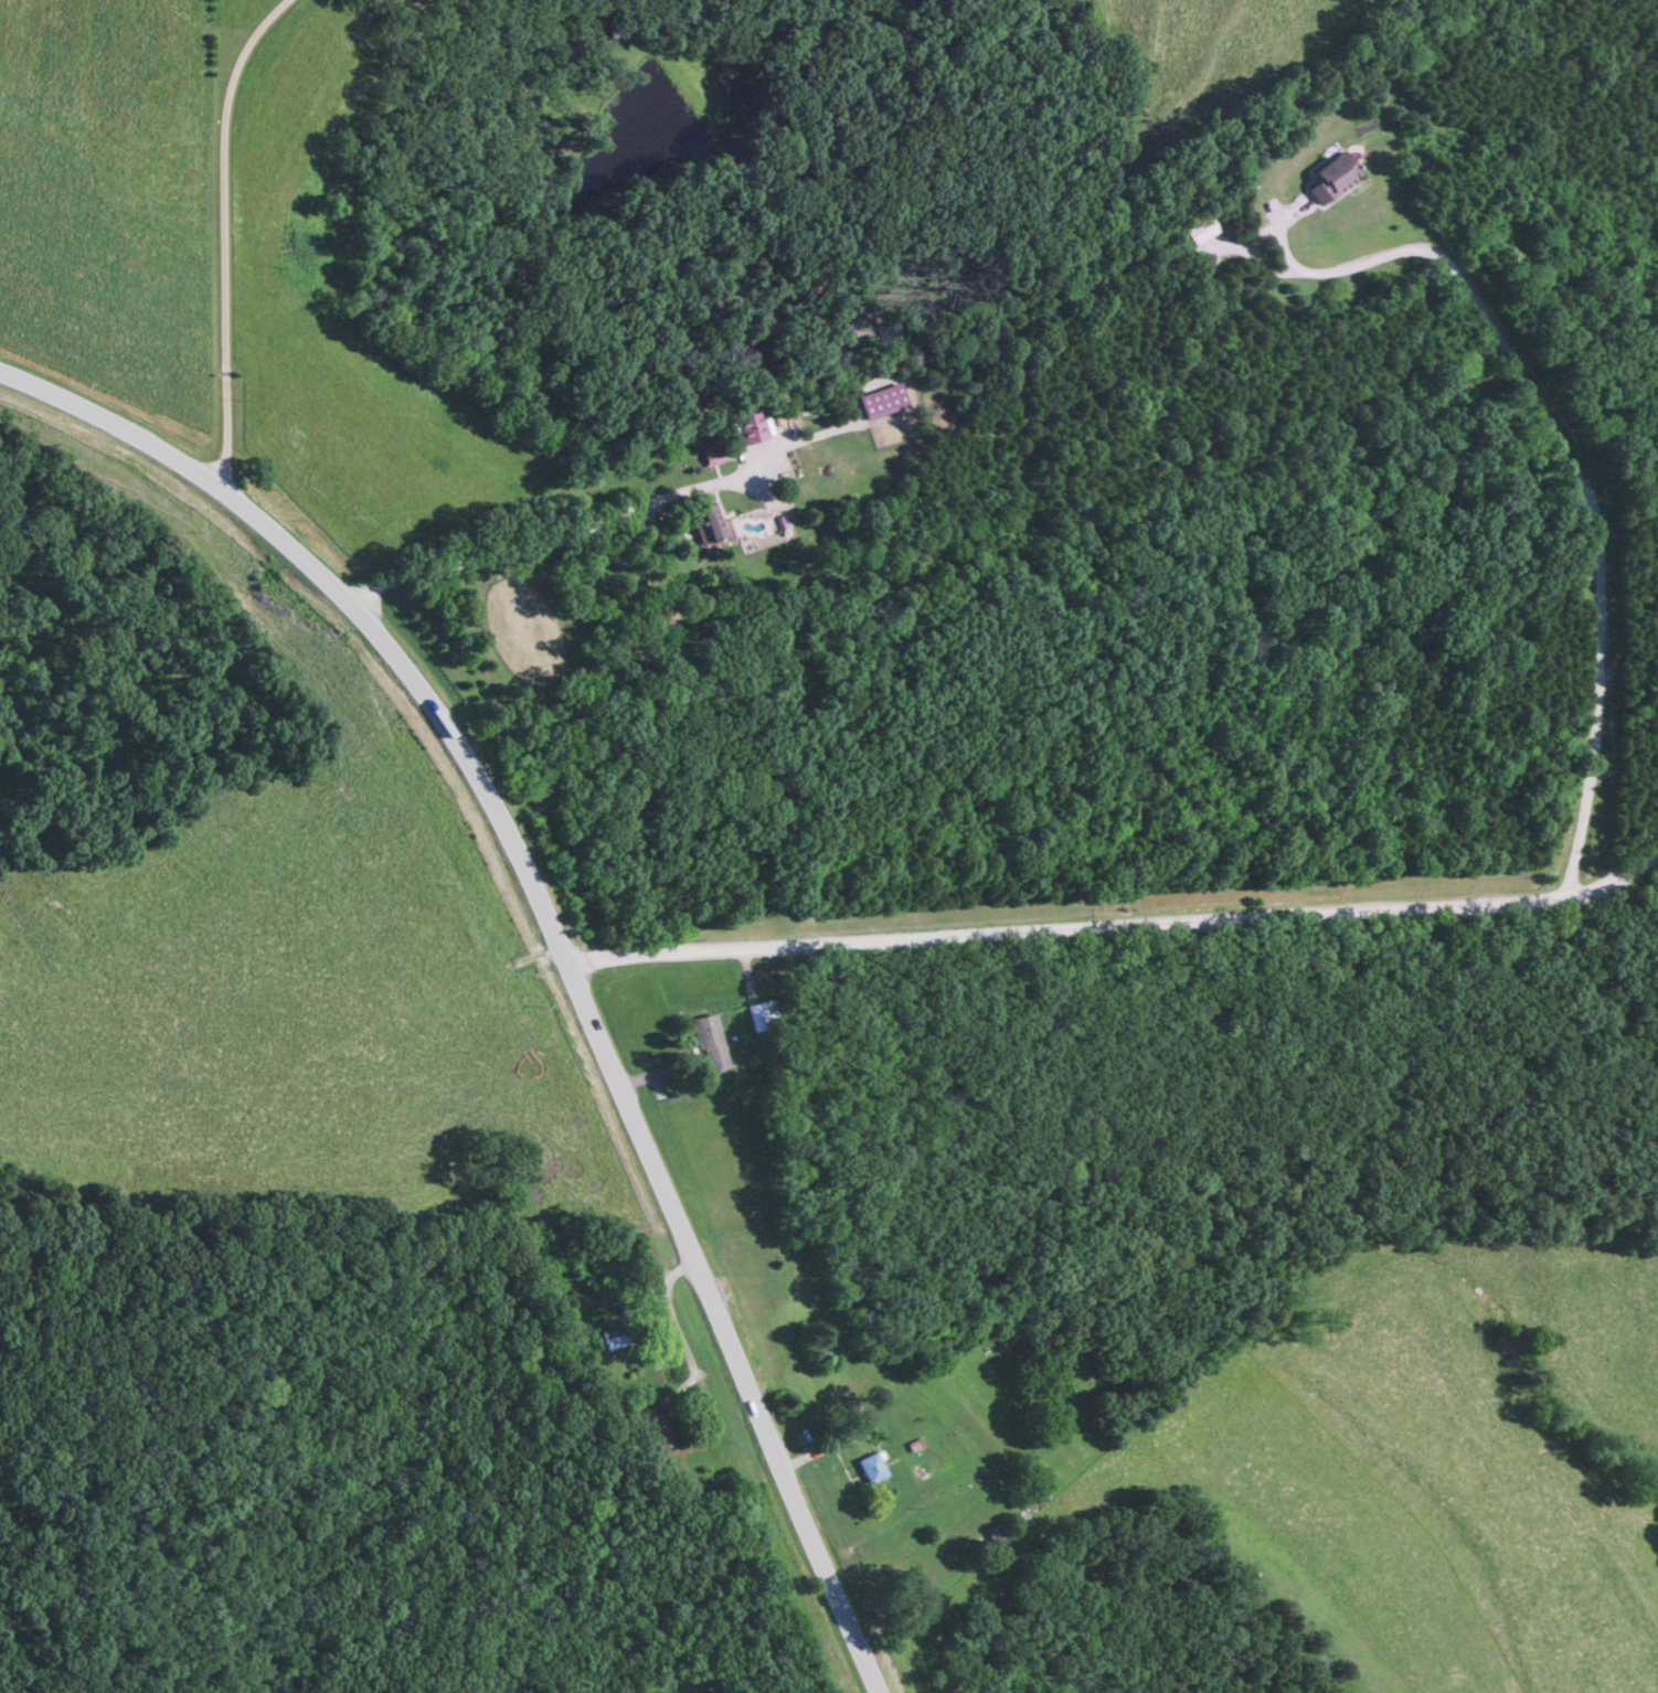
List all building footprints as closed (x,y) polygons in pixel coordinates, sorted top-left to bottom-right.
[(1304,191),(1316,207),(1358,176),(1341,151),(1308,175),(1314,184),(1304,191)] [(1181,229),(1192,249),(1215,236),(1205,217),(1181,229)] [(863,421),(904,411),(898,387),(857,398),(863,421)] [(731,419),(740,448),(762,441),(753,412),(731,419)] [(700,451),(704,469),(719,465),(714,448),(700,451)] [(695,547),(721,538),(710,504),(683,512),(695,547)] [(753,1036),(780,1029),(773,1002),(747,1008),(753,1036)] [(687,1023),(700,1076),(723,1070),(710,1017),(687,1023)] [(596,1352),(626,1347),(623,1327),(593,1332),(596,1352)] [(883,1476),(871,1453),(851,1462),(863,1486),(883,1476)]
